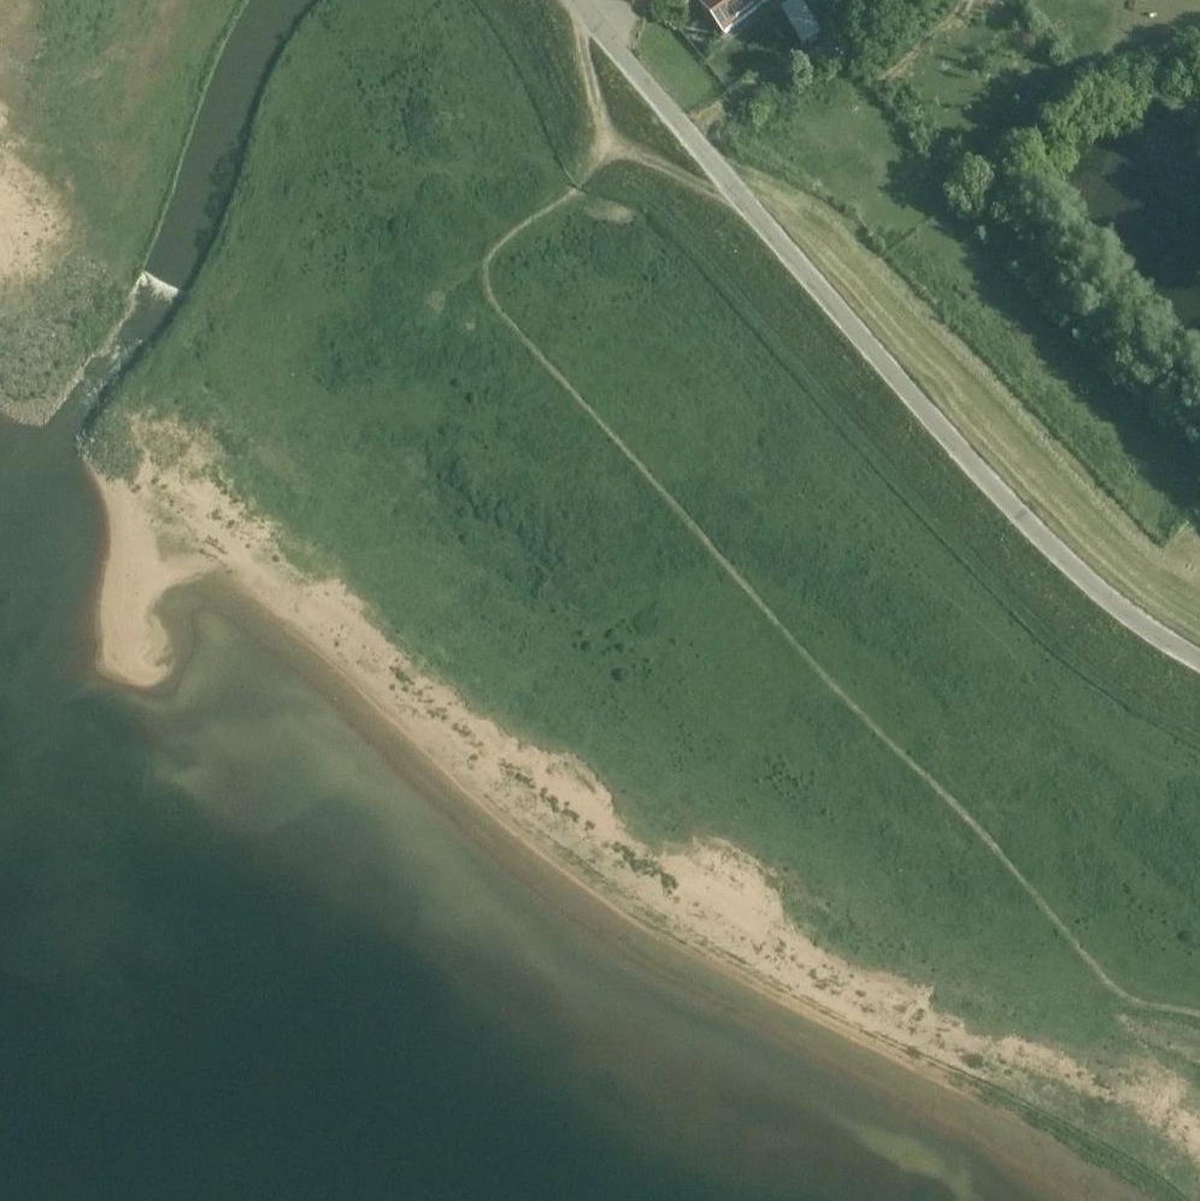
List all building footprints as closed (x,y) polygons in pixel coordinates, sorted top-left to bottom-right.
[(696,3),(721,36),(768,0),(700,0),(696,3)] [(801,0),(795,0),(780,9),(800,45),(806,42),(809,47),(823,39),(801,0)] [(780,27),(775,30),(782,40),(787,36),(780,27)] [(847,57),(841,46),(833,51),(840,61),(847,57)]
